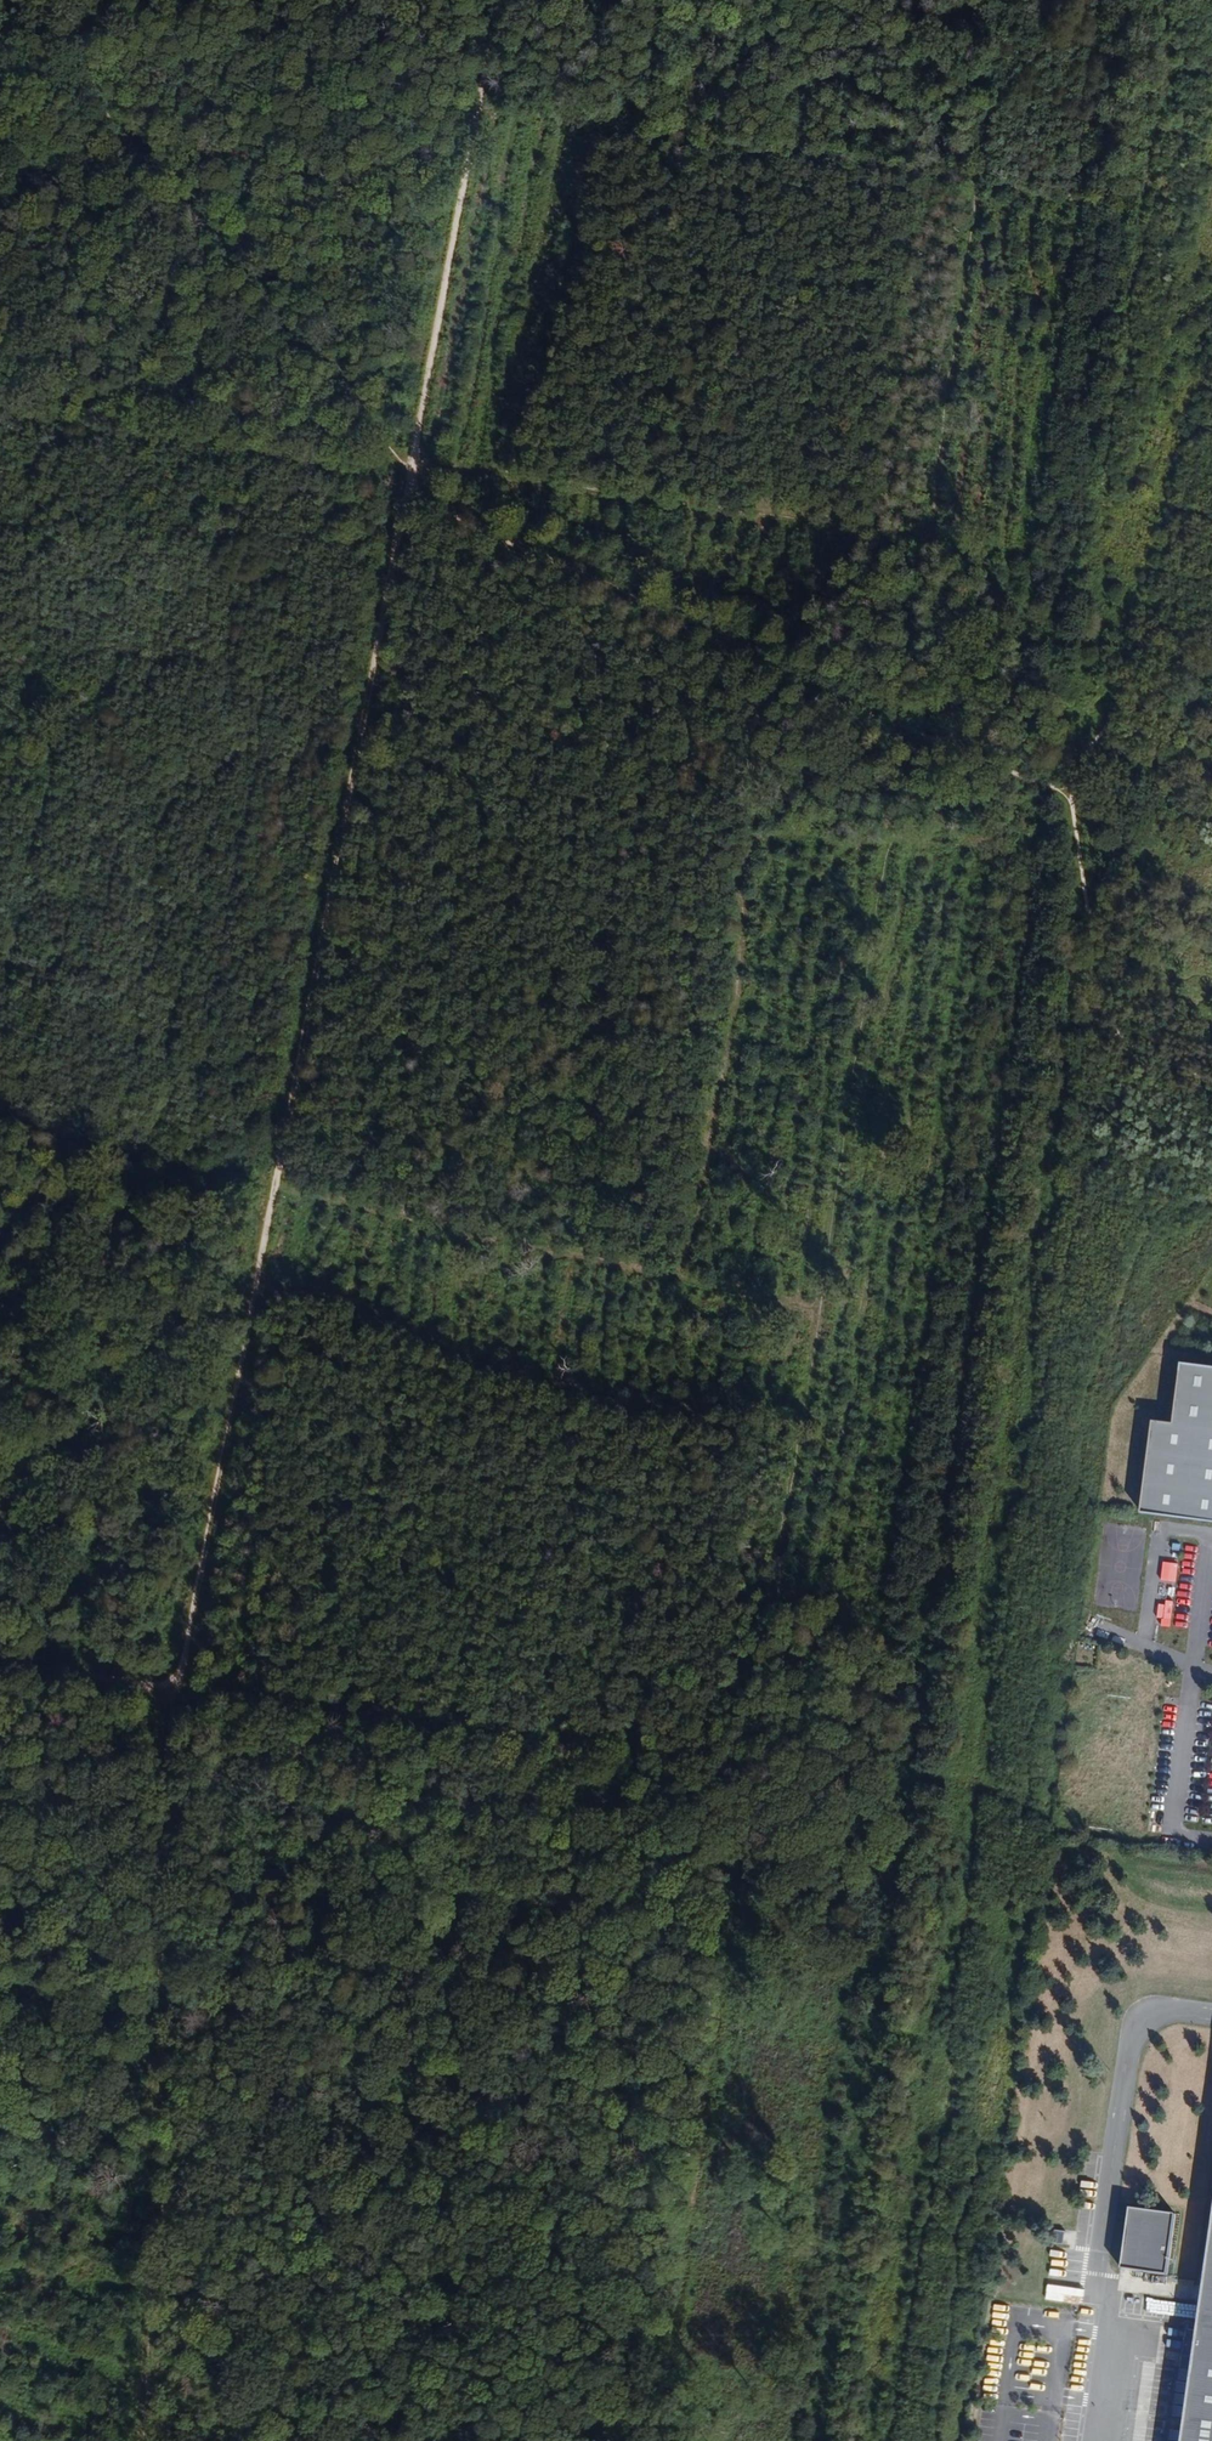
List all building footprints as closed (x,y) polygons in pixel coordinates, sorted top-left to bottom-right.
[(1183,1365),(1176,1424),(1153,1421),(1141,1518),(1211,1526),(1211,1368),(1183,1365)] [(1130,2207),(1121,2269),(1167,2275),(1176,2214),(1130,2207)] [(1193,2376),(1186,2423),(1184,2438),(1184,2440),(1211,2440),(1211,2241),(1193,2376)] [(1193,2376),(1180,2369),(1173,2417),(1186,2423),(1193,2376)] [(1171,2431),(1170,2440),(1184,2440),(1184,2438),(1171,2431)]
